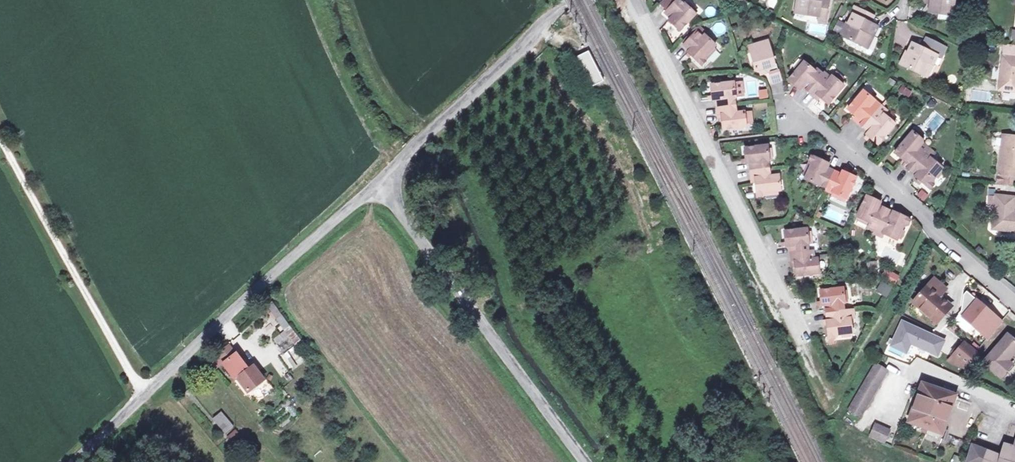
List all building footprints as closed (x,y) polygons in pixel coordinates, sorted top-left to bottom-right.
[(663,10),(672,0),(660,0),(657,4),(663,10)] [(692,13),(682,4),(681,2),(680,3),(676,0),(672,0),(663,10),(661,12),(667,17),(665,20),(676,30),(692,13)] [(822,0),(797,0),(795,9),(809,11),(809,13),(818,15),(817,19),(825,20),(829,5),(821,2),(822,0)] [(930,7),(929,13),(940,14),(941,11),(955,12),(956,0),(931,0),(930,7)] [(682,4),(692,13),(694,11),(684,2),(682,4)] [(866,21),(870,14),(856,7),(853,14),(855,15),(851,24),(847,22),(846,24),(840,34),(867,47),(872,36),(875,37),(879,28),(873,25),(866,21)] [(866,21),(873,25),(877,17),(870,14),(866,21)] [(839,21),(833,31),(840,34),(846,24),(839,21)] [(702,60),(702,59),(702,55),(710,47),(712,44),(701,34),(699,36),(693,30),(680,44),(686,50),(684,51),(685,52),(688,55),(698,65),(702,60)] [(925,50),(930,40),(926,38),(921,48),(925,50)] [(753,68),(755,67),(759,66),(765,69),(769,80),(777,77),(772,61),(770,60),(766,45),(760,47),(758,39),(748,42),(750,48),(746,49),(752,67),(753,68)] [(925,50),(921,48),(911,43),(907,51),(906,50),(899,64),(924,76),(930,64),(932,64),(936,56),(940,58),(945,48),(930,40),(925,50)] [(1003,42),(997,87),(1014,89),(1014,43),(1003,42)] [(702,55),(702,59),(712,49),(710,47),(702,55)] [(595,86),(605,80),(591,53),(580,58),(595,86)] [(789,69),(792,71),(799,62),(796,60),(789,69)] [(798,87),(804,92),(819,74),(813,68),(811,71),(800,61),(799,62),(792,71),(784,80),(793,87),(798,87)] [(987,69),(987,63),(972,61),(971,66),(987,69)] [(819,74),(804,92),(811,97),(813,95),(816,97),(824,104),(840,85),(828,75),(826,77),(820,72),(819,74)] [(733,81),(735,96),(742,95),(741,80),(733,81)] [(715,106),(734,104),(733,96),(735,96),(733,81),(710,83),(711,94),(711,98),(715,98),(715,106)] [(864,85),(860,90),(877,100),(880,95),(864,85)] [(759,98),(768,97),(766,88),(757,90),(759,98)] [(859,126),(877,104),(859,89),(843,108),(852,115),(855,118),(852,120),(859,126)] [(735,111),(734,104),(715,106),(716,114),(720,114),(720,117),(721,128),(745,126),(744,122),(743,111),(735,111)] [(892,123),(888,120),(880,113),(882,111),(883,110),(877,104),(859,126),(865,131),(862,134),(863,134),(866,136),(874,144),(892,123)] [(891,118),(882,111),(880,113),(888,120),(891,118)] [(911,128),(909,130),(919,138),(921,136),(911,128)] [(906,170),(925,147),(919,142),(919,138),(909,130),(891,152),(900,159),(903,161),(900,164),(900,165),(906,170)] [(999,134),(995,173),(1010,175),(1014,175),(1014,167),(1014,136),(999,134)] [(750,170),(768,168),(767,160),(769,160),(767,148),(767,145),(744,147),(745,158),(745,162),(749,162),(750,170)] [(932,152),(925,147),(906,170),(912,175),(912,176),(915,178),(919,181),(927,188),(931,184),(930,178),(932,175),(938,168),(939,167),(928,157),(932,152)] [(822,187),(830,170),(823,167),(824,163),(824,162),(821,161),(807,155),(805,160),(805,161),(806,165),(801,176),(800,178),(814,185),(815,184),(822,187)] [(769,175),(768,168),(750,170),(751,178),(754,178),(755,182),(756,197),(762,196),(763,195),(765,192),(777,190),(780,190),(778,174),(769,175)] [(837,173),(830,170),(822,187),(829,190),(828,191),(829,191),(839,196),(842,198),(852,176),(842,172),(839,170),(838,170),(837,173)] [(1010,175),(995,173),(994,182),(1009,184),(1010,175)] [(989,226),(1014,229),(1014,211),(1009,210),(1012,195),(993,192),(992,195),(987,194),(986,201),(992,201),(989,226)] [(870,231),(881,209),(874,206),(876,202),(875,202),(872,200),(862,196),(852,217),(865,223),(863,228),(870,231)] [(824,218),(837,222),(840,212),(827,208),(824,218)] [(906,220),(893,214),(888,212),(888,213),(888,212),(881,209),(870,231),(869,234),(877,237),(878,234),(892,241),(893,238),(897,230),(898,227),(903,225),(906,220)] [(786,242),(786,246),(790,246),(791,253),(809,251),(808,244),(809,243),(808,232),(808,228),(784,231),(786,242)] [(809,251),(791,253),(791,262),(794,261),(795,267),(796,276),(819,273),(818,258),(814,259),(814,251),(809,251)] [(894,286),(899,275),(884,268),(879,279),(894,286)] [(941,288),(929,277),(909,301),(933,321),(947,305),(935,295),(941,288)] [(880,282),(875,291),(886,297),(891,288),(880,282)] [(826,305),(827,313),(845,311),(845,310),(844,303),(846,303),(846,302),(844,291),(844,288),(820,290),(822,302),(822,305),(822,306),(826,305)] [(997,319),(961,290),(958,294),(957,309),(954,313),(983,336),(997,319)] [(854,309),(845,310),(845,311),(827,313),(828,320),(828,321),(827,321),(828,325),(830,340),(836,339),(839,335),(843,335),(851,333),(854,333),(852,318),(855,318),(854,310),(854,309)] [(940,340),(898,322),(888,346),(902,352),(906,342),(934,354),(940,340)] [(1003,332),(979,360),(997,375),(1008,361),(1004,358),(1014,345),(1014,342),(1003,332)] [(960,341),(950,353),(963,363),(973,351),(960,341)] [(219,356),(224,362),(235,353),(230,346),(219,356)] [(289,371),(302,362),(293,347),(279,356),(289,371)] [(973,351),(963,363),(970,369),(980,357),(973,351)] [(252,370),(237,352),(235,353),(224,362),(239,381),(241,379),(252,393),(268,380),(260,371),(256,375),(252,370)] [(850,407),(864,415),(890,367),(876,359),(850,407)] [(257,367),(252,370),(256,375),(260,371),(257,367)] [(912,422),(943,432),(957,395),(926,385),(912,422)] [(233,424),(221,410),(212,418),(223,432),(233,424)] [(870,437),(882,442),(889,430),(876,424),(870,437)] [(231,443),(242,434),(236,428),(226,436),(231,443)] [(972,461),(1014,461),(1014,443),(1014,444),(1006,441),(1002,451),(974,441),(968,461),(972,461)]
